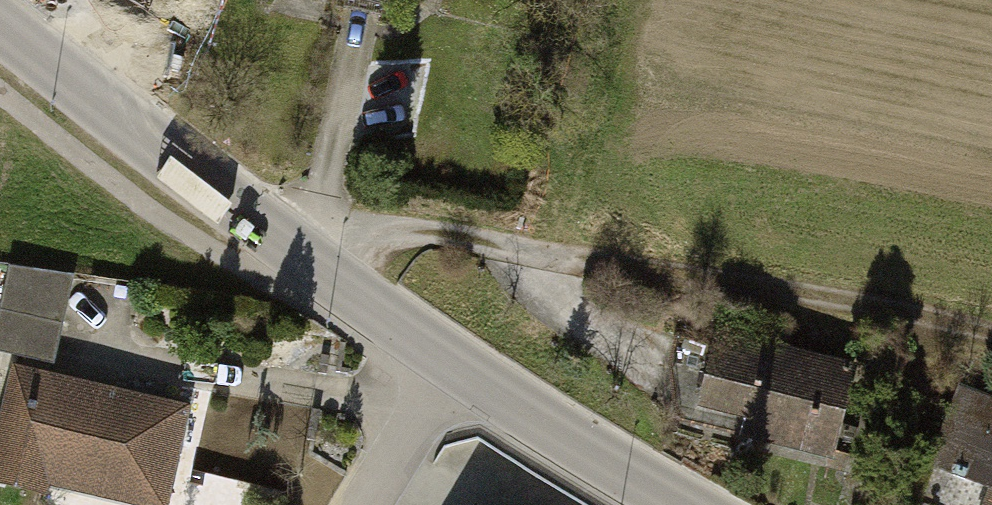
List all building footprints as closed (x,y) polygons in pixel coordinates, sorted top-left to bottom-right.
[(9,265),(0,306),(0,353),(54,364),(75,275),(9,265)] [(832,465),(855,368),(771,348),(777,321),(721,308),(695,414),(744,426),(740,443),(832,465)] [(15,365),(0,428),(0,489),(49,500),(52,488),(126,504),(169,504),(192,406),(15,365)] [(958,384),(927,472),(987,495),(984,504),(991,504),(991,398),(958,384)]
